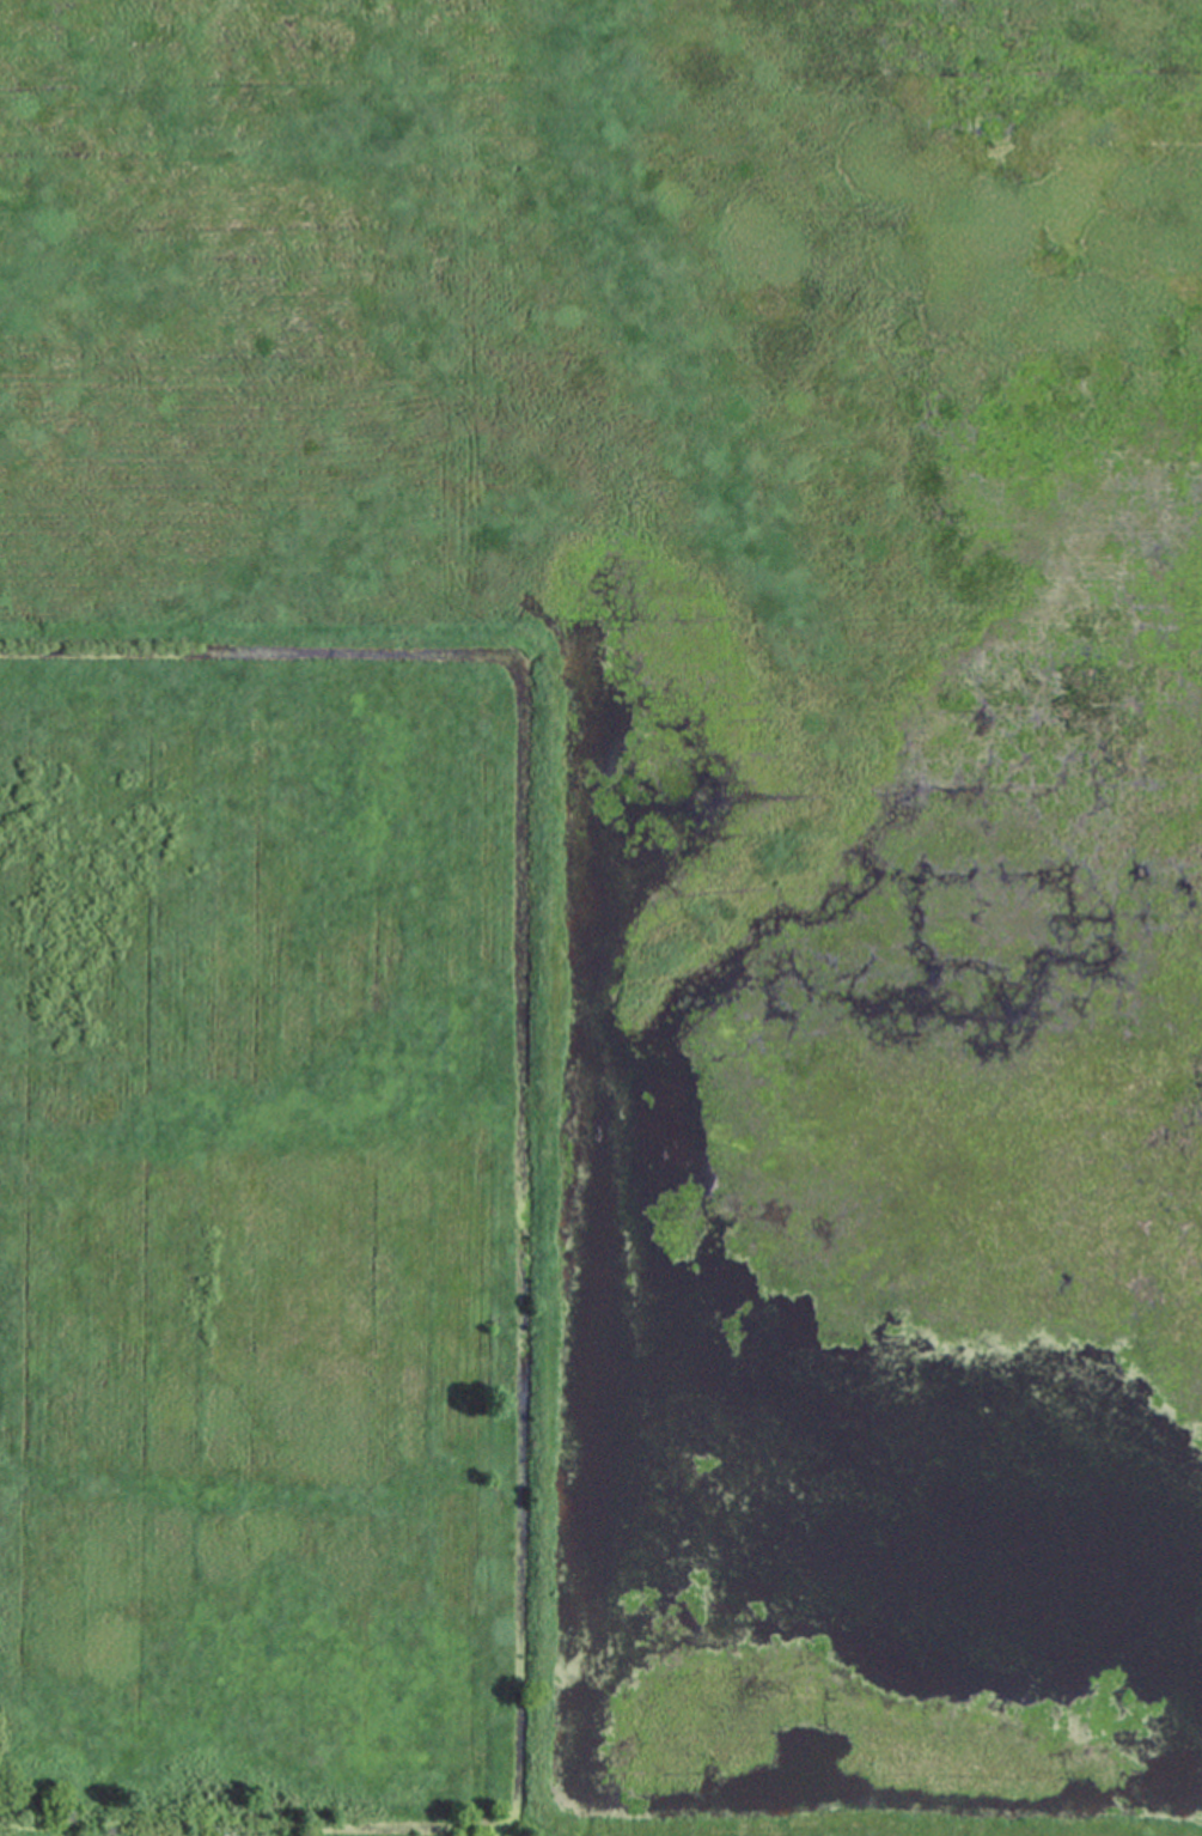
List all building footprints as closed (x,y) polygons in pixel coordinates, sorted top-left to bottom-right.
[(90,1818),(99,1818),(99,1830),(90,1830),(90,1818)]
